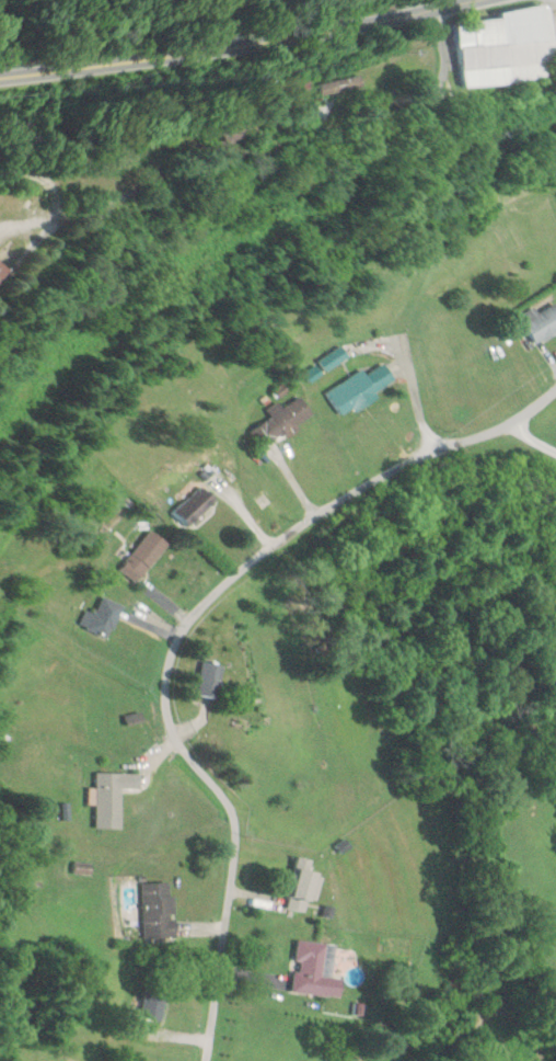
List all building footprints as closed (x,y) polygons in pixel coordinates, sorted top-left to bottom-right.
[(473,90),(555,82),(555,67),(555,65),(555,8),(509,13),(510,21),(466,25),(473,90)] [(332,98),(372,94),(371,81),(331,85),(332,98)] [(1,291),(22,267),(0,247),(0,290),(1,291)] [(524,323),(539,345),(555,333),(555,302),(524,323)] [(319,360),(326,371),(349,356),(342,345),(319,360)] [(364,369),(328,391),(343,415),(398,382),(386,362),(367,374),(364,369)] [(273,416),(250,430),(261,449),(314,417),(302,396),(284,407),(280,400),(268,408),(273,416)] [(217,499),(202,484),(175,511),(190,526),(217,499)] [(142,582),(169,541),(151,529),(123,570),(142,582)] [(85,609),(80,626),(112,635),(121,602),(101,597),(97,612),(85,609)] [(198,695),(219,697),(223,663),(202,661),(198,695)] [(121,828),(122,789),(141,789),(141,773),(98,772),(97,828),(121,828)] [(323,874),(307,867),(309,862),(302,859),(287,892),(311,902),(323,874)] [(143,938),(173,937),(172,883),(143,883),(143,938)] [(337,944),(298,941),(293,993),(341,997),(343,978),(334,977),(337,944)] [(163,1020),(167,979),(146,977),(142,1018),(163,1020)]
